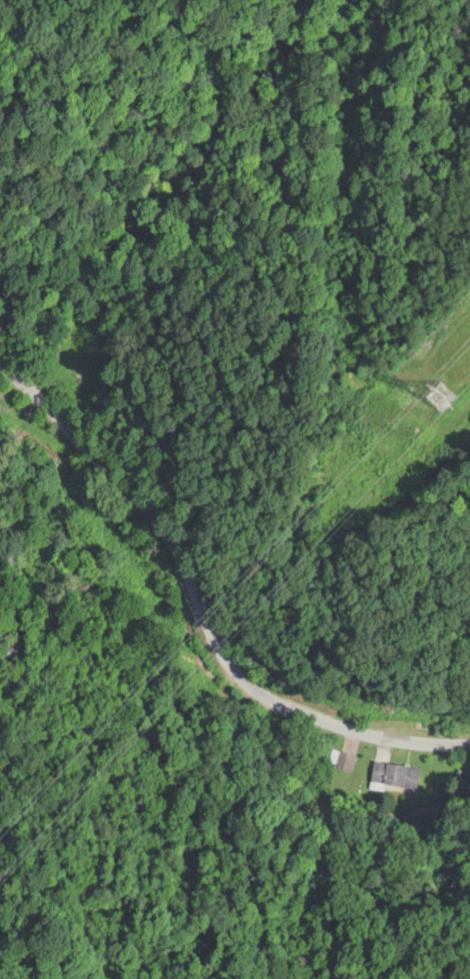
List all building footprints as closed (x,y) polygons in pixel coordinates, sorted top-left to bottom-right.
[(347,749),(332,748),(331,763),(346,764),(347,749)] [(420,763),(374,758),(371,786),(417,791),(420,763)]
